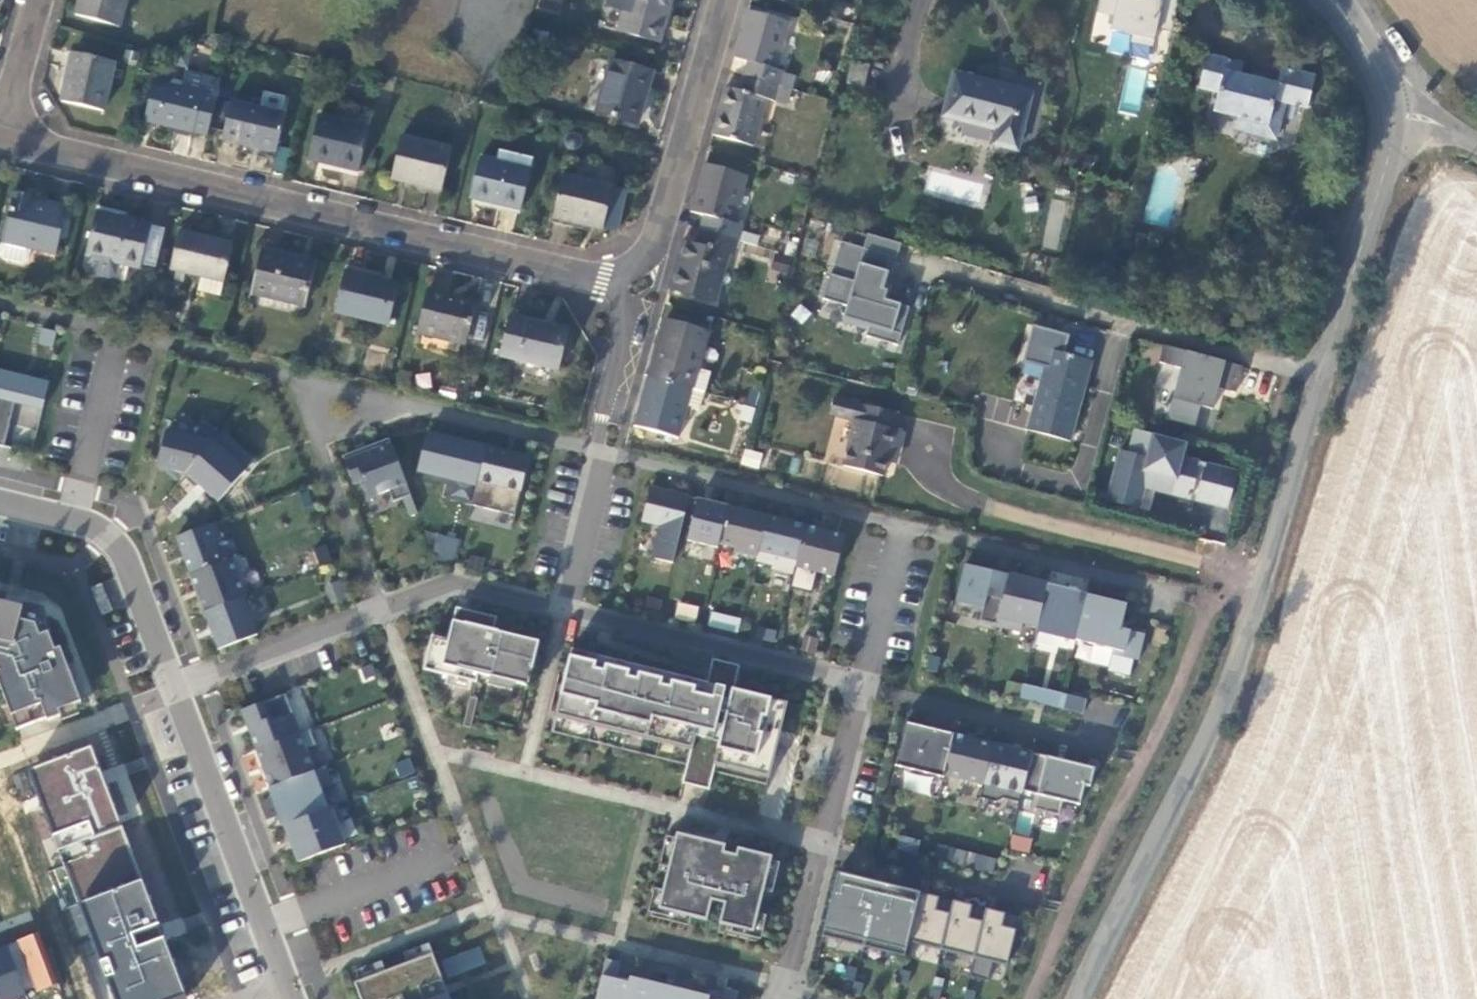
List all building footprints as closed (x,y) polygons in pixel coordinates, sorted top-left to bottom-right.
[(73,26),(116,38),(127,0),(80,0),(73,26)] [(672,4),(658,0),(610,0),(606,17),(621,20),(615,43),(658,54),(672,4)] [(1097,11),(1115,15),(1111,29),(1133,34),(1131,42),(1152,46),(1157,26),(1172,30),(1179,0),(1099,0),(1097,11)] [(786,32),(745,20),(731,69),(746,73),(742,87),(776,97),(780,81),(773,79),(786,32)] [(70,63),(59,112),(101,122),(113,73),(70,63)] [(1139,113),(1146,69),(1126,66),(1119,110),(1139,113)] [(1242,75),(1207,66),(1199,98),(1217,103),(1212,122),(1236,129),(1232,141),(1263,149),(1273,111),(1294,117),(1303,86),(1264,76),(1259,92),(1239,87),(1242,75)] [(634,136),(650,82),(609,70),(593,124),(634,136)] [(865,76),(851,73),(846,94),(860,98),(865,76)] [(142,133),(204,147),(217,92),(183,84),(179,99),(151,92),(142,133)] [(1029,103),(951,84),(940,127),(994,141),(991,155),(1015,162),(1029,103)] [(742,87),(738,102),(723,98),(710,146),(751,157),(764,111),(771,113),(776,97),(742,87)] [(220,151),(275,163),(284,126),(229,113),(220,151)] [(306,170),(357,183),(368,139),(317,127),(306,170)] [(389,191),(439,202),(450,158),(400,146),(389,191)] [(467,209),(519,221),(532,168),(498,160),(495,172),(477,168),(467,209)] [(551,228),(601,240),(614,186),(609,184),(611,179),(579,171),(575,188),(561,185),(551,228)] [(745,187),(703,174),(688,223),(702,227),(698,240),(735,251),(739,237),(731,235),(745,187)] [(1060,249),(1064,201),(1048,199),(1044,247),(1060,249)] [(13,202),(0,252),(0,270),(20,275),(26,271),(29,259),(53,265),(65,221),(31,212),(32,207),(13,202)] [(149,235),(94,222),(84,266),(139,279),(149,235)] [(901,244),(867,234),(863,248),(897,258),(901,244)] [(694,255),(680,251),(666,300),(711,313),(725,266),(730,267),(735,251),(698,240),(694,255)] [(231,254),(177,241),(168,279),(222,292),(231,254)] [(863,248),(840,241),(831,274),(829,274),(822,299),(847,306),(843,317),(869,325),(866,336),(898,346),(909,307),(884,300),(887,290),(881,289),(883,282),(889,284),(897,258),(863,248)] [(314,276),(259,262),(249,304),(303,318),(314,276)] [(398,294),(343,281),(333,324),(387,337),(398,294)] [(475,314),(425,301),(414,345),(464,357),(475,314)] [(565,339),(507,326),(498,367),(556,380),(565,339)] [(706,342),(662,330),(646,387),(690,399),(706,342)] [(1241,368),(1164,347),(1158,363),(1180,370),(1166,421),(1193,428),(1199,407),(1211,410),(1217,390),(1234,395),(1241,368)] [(1088,372),(1047,361),(1025,440),(1067,452),(1088,372)] [(9,402),(37,409),(44,381),(0,370),(0,439),(9,402)] [(646,387),(631,439),(674,450),(683,418),(697,422),(703,402),(690,399),(646,387)] [(896,425),(846,412),(842,426),(853,428),(840,475),(881,486),(885,471),(893,473),(901,443),(892,441),(896,425)] [(218,436),(203,423),(189,438),(164,432),(156,463),(177,482),(185,473),(214,440),(218,436)] [(1129,454),(1119,451),(1105,500),(1136,509),(1146,473),(1173,480),(1170,490),(1190,495),(1195,478),(1200,479),(1194,501),(1225,508),(1234,473),(1181,459),(1185,443),(1135,430),(1129,454)] [(405,494),(384,437),(337,454),(348,483),(358,479),(364,497),(383,489),(388,500),(405,494)] [(214,440),(185,473),(219,503),(248,470),(214,440)] [(509,514),(523,456),(479,445),(465,503),(509,514)] [(759,467),(762,453),(744,449),(741,463),(759,467)] [(683,495),(644,486),(636,519),(655,524),(647,557),(667,562),(683,495)] [(722,505),(692,498),(682,539),(712,547),(713,542),(722,505)] [(398,501),(403,515),(410,512),(406,499),(398,501)] [(761,515),(722,505),(713,542),(729,546),(728,550),(750,556),(761,515)] [(800,524),(761,515),(750,556),(749,560),(767,564),(766,568),(787,573),(789,566),(800,524)] [(216,537),(210,521),(170,536),(184,574),(217,561),(209,539),(216,537)] [(800,524),(789,566),(828,575),(838,533),(800,524)] [(430,554),(454,560),(460,539),(436,533),(430,554)] [(418,571),(432,565),(427,551),(413,557),(418,571)] [(240,570),(235,554),(217,561),(184,574),(198,611),(240,595),(232,573),(240,570)] [(987,570),(959,563),(950,601),(977,607),(974,619),(990,623),(1001,579),(986,575),(987,570)] [(1003,574),(987,570),(986,575),(1001,579),(1003,574)] [(1041,583),(1003,574),(1001,579),(990,623),(1015,629),(1017,621),(1031,624),(1041,583)] [(103,579),(91,583),(102,611),(114,607),(103,579)] [(1080,593),(1041,583),(1031,624),(1030,629),(1069,639),(1069,638),(1080,593)] [(1119,602),(1080,593),(1069,638),(1106,648),(1105,652),(1131,658),(1137,633),(1113,627),(1119,602)] [(240,595),(198,611),(213,648),(251,634),(246,619),(248,618),(240,595)] [(14,734),(59,717),(58,714),(81,705),(59,648),(53,651),(39,615),(15,610),(16,607),(0,603),(0,697),(14,734)] [(491,616),(462,608),(458,622),(456,621),(456,622),(448,621),(444,638),(427,634),(418,668),(471,681),(473,672),(523,684),(534,640),(488,629),(491,616)] [(736,631),(739,618),(711,612),(708,625),(736,631)] [(728,687),(733,664),(708,658),(702,681),(566,648),(546,730),(681,764),(677,782),(704,788),(708,770),(761,783),(782,701),(728,687)] [(1082,717),(1085,701),(1009,682),(1002,696),(1082,717)] [(236,710),(250,749),(294,732),(279,693),(236,710)] [(472,697),(464,695),(457,725),(465,726),(472,697)] [(948,732),(900,721),(889,764),(938,776),(948,732)] [(310,744),(304,728),(294,732),(250,749),(264,786),(309,769),(300,747),(310,744)] [(987,742),(948,732),(938,776),(977,783),(987,742)] [(1016,789),(1026,751),(987,742),(977,783),(974,797),(990,801),(997,797),(1014,801),(1016,789)] [(115,998),(181,998),(186,997),(92,747),(18,776),(65,910),(92,900),(102,928),(93,933),(91,937),(92,943),(115,998)] [(1088,767),(1026,751),(1016,789),(1031,793),(1027,807),(1053,814),(1057,799),(1074,803),(1078,784),(1084,785),(1088,767)] [(326,783),(320,766),(309,769),(264,786),(278,824),(320,808),(312,788),(326,783)] [(320,808),(278,824),(293,861),(340,843),(332,821),(337,819),(331,804),(320,808)] [(1019,812),(1014,832),(1028,835),(1032,815),(1019,812)] [(701,919),(706,899),(718,902),(713,922),(747,930),(766,854),(731,845),(729,852),(718,849),(715,849),(714,854),(704,852),(707,841),(673,833),(674,832),(671,831),(652,907),(701,919)] [(1009,848),(1029,852),(1032,839),(1012,835),(1009,848)] [(831,871),(816,934),(834,939),(835,933),(857,938),(856,944),(859,945),(860,939),(882,944),(881,950),(899,954),(902,939),(921,944),(922,939),(935,942),(934,947),(954,952),(955,947),(968,950),(966,956),(987,960),(988,955),(1001,958),(999,964),(1001,964),(1012,920),(990,915),(988,922),(978,920),(981,907),(980,907),(978,912),(956,907),(954,914),(945,912),(948,899),(947,899),(946,904),(924,898),(922,906),(912,904),(915,891),(913,891),(912,893),(897,890),(898,887),(879,882),(871,914),(859,912),(867,879),(848,874),(847,878),(832,874),(833,871),(831,871)] [(28,997),(25,991),(36,987),(38,993),(60,985),(41,934),(0,949),(0,998),(23,998),(28,997)] [(377,960),(369,963),(372,972),(349,981),(356,998),(445,998),(424,943),(416,946),(420,955),(380,970),(377,960)] [(474,945),(437,960),(443,977),(481,962),(474,945)] [(601,957),(591,998),(700,998),(611,977),(615,961),(601,957)] [(733,990),(719,986),(716,998),(731,998),(733,990)]
